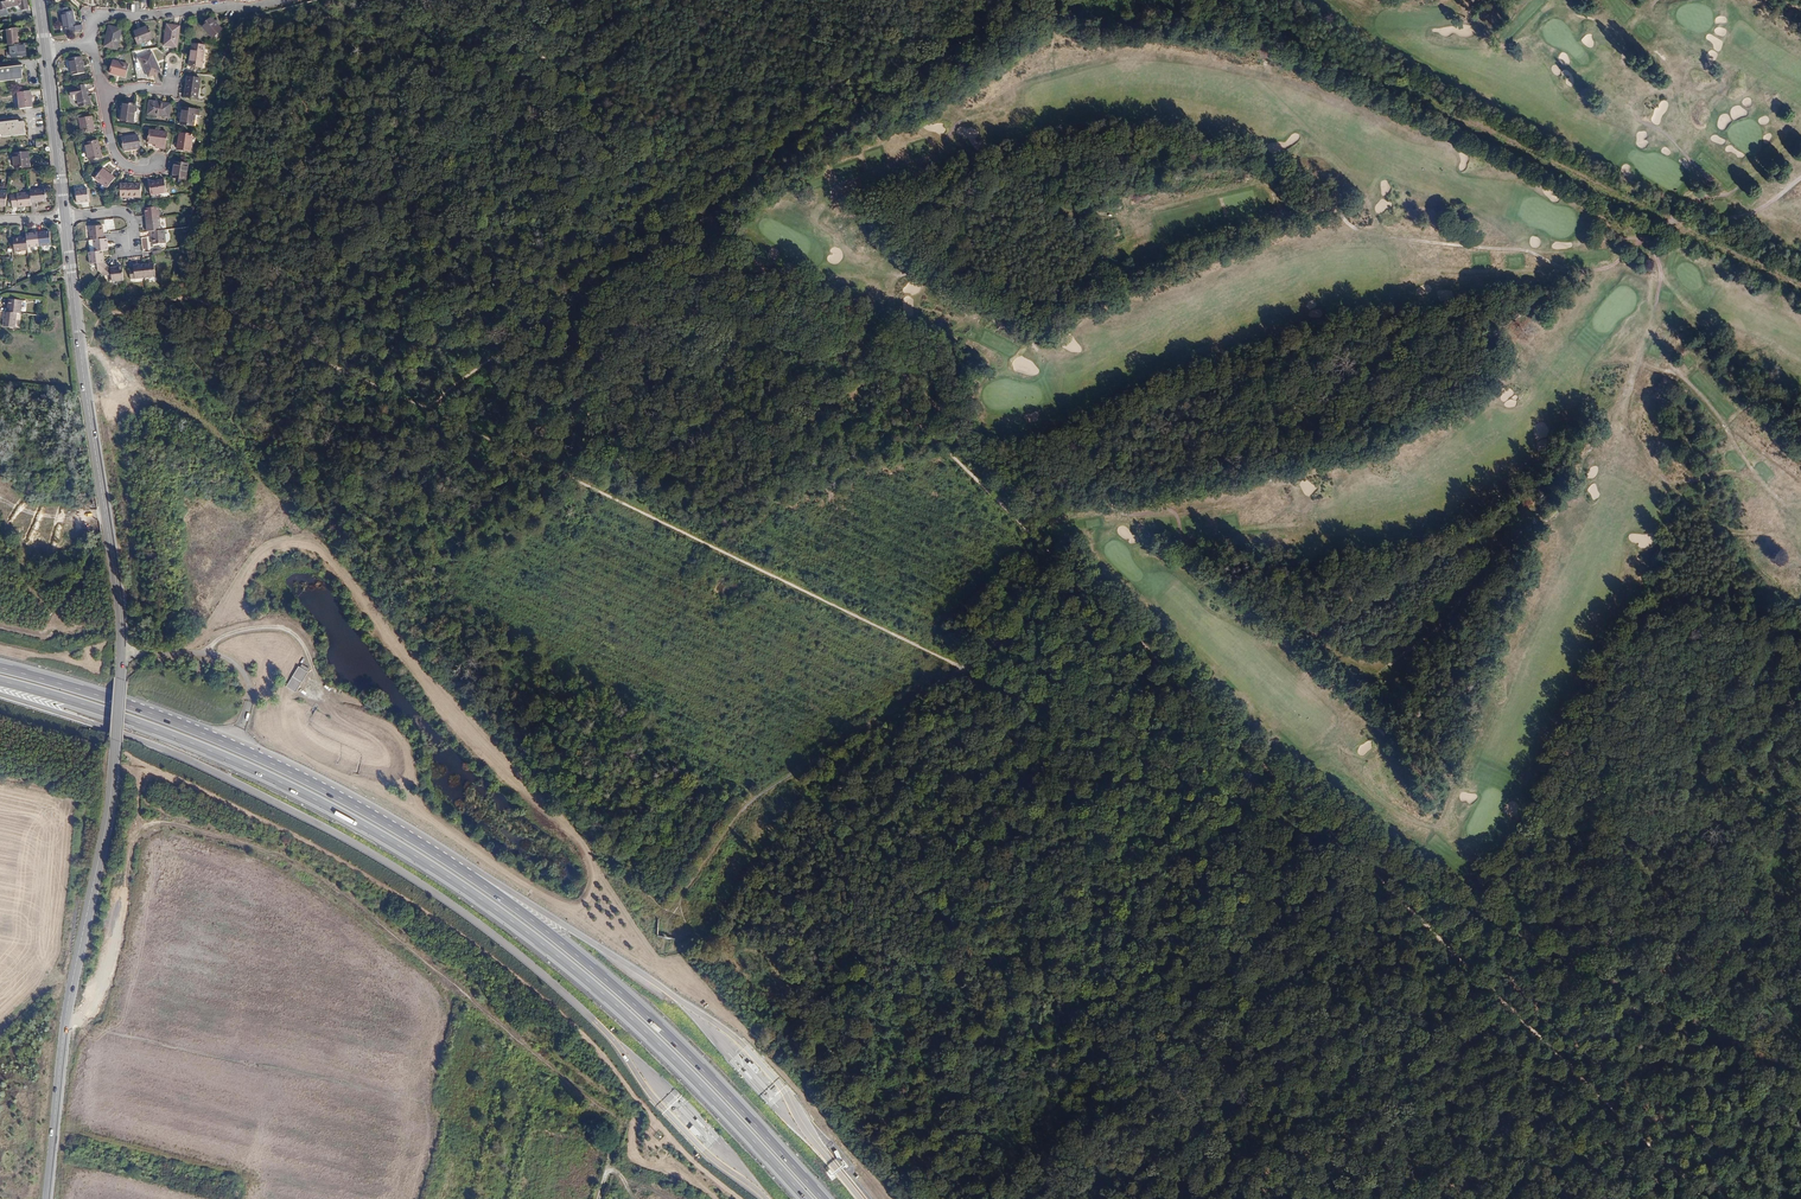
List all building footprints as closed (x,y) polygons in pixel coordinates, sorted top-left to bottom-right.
[(2,1),(0,2),(0,10),(6,9),(6,7),(17,5),(17,3),(20,2),(21,9),(28,8),(27,4),(30,3),(30,0),(8,0),(2,1)] [(73,11),(61,14),(64,28),(71,27),(72,31),(80,30),(79,25),(76,26),(73,11)] [(213,18),(205,27),(217,37),(225,29),(213,18)] [(178,25),(166,24),(163,45),(175,46),(178,25)] [(9,44),(10,44),(19,43),(18,27),(7,29),(9,44)] [(122,29),(110,27),(106,46),(119,49),(122,29)] [(148,28),(134,32),(136,44),(151,40),(148,28)] [(19,43),(10,44),(12,57),(26,55),(25,42),(19,43)] [(205,46),(192,45),(189,66),(201,68),(205,46)] [(157,52),(144,54),(148,74),(160,72),(157,52)] [(1564,65),(1570,62),(1564,52),(1558,56),(1564,65)] [(84,60),(71,62),(73,77),(86,75),(84,60)] [(128,63),(113,60),(111,73),(126,75),(128,63)] [(0,69),(0,82),(23,79),(21,66),(0,69)] [(200,78),(187,76),(185,97),(197,99),(200,78)] [(77,90),(72,91),(73,100),(75,99),(78,102),(79,102),(81,108),(92,106),(89,91),(87,91),(86,87),(77,89),(77,90)] [(31,91),(18,92),(20,109),(33,107),(31,91)] [(135,105),(123,104),(121,123),(134,123),(135,105)] [(170,106),(149,105),(148,117),(169,119),(170,106)] [(195,110),(183,108),(180,125),(193,126),(195,110)] [(92,117),(80,119),(82,133),(95,131),(92,117)] [(0,121),(0,133),(3,133),(4,135),(26,132),(24,120),(19,121),(18,118),(0,121)] [(169,136),(152,134),(150,145),(158,146),(157,149),(167,151),(169,136)] [(192,136),(179,135),(178,151),(190,152),(192,136)] [(139,136),(123,138),(125,151),(141,148),(139,136)] [(97,141),(85,144),(89,161),(102,158),(97,141)] [(1665,156),(1670,154),(1668,147),(1662,149),(1665,156)] [(29,150),(14,152),(14,159),(29,157),(29,150)] [(30,165),(29,157),(14,159),(15,167),(30,165)] [(1683,158),(1680,161),(1686,169),(1690,165),(1683,158)] [(189,164),(176,162),(173,176),(186,179),(189,164)] [(104,169),(95,179),(107,189),(115,180),(104,169)] [(165,180),(149,182),(150,195),(166,192),(165,180)] [(140,183),(119,185),(121,198),(142,195),(140,183)] [(30,190),(30,192),(31,201),(46,200),(45,189),(30,190)] [(87,189),(75,190),(77,203),(89,202),(87,189)] [(30,192),(11,193),(13,206),(32,204),(31,201),(30,192)] [(160,207),(146,209),(147,220),(161,219),(160,207)] [(161,219),(147,220),(149,233),(153,232),(162,231),(161,219)] [(91,240),(93,239),(103,238),(102,225),(89,227),(91,240)] [(50,231),(38,232),(40,245),(52,244),(50,231)] [(162,231),(153,232),(153,244),(166,243),(165,231),(162,231)] [(27,233),(27,236),(28,246),(40,245),(38,232),(27,233)] [(27,236),(14,238),(15,250),(28,249),(28,246),(27,236)] [(93,239),(94,251),(102,250),(108,249),(107,238),(103,238),(93,239)] [(102,273),(108,266),(104,262),(102,250),(94,251),(88,252),(90,263),(97,263),(98,269),(102,273)] [(155,263),(144,264),(146,277),(156,276),(155,263)] [(146,277),(144,264),(134,266),(135,270),(130,270),(131,279),(146,277)] [(110,268),(108,266),(102,273),(105,275),(111,275),(112,281),(124,280),(122,267),(110,268)] [(1428,284),(1416,288),(1419,296),(1431,291),(1428,284)] [(1439,300),(1451,300),(1451,291),(1439,291),(1439,300)] [(23,298),(11,297),(9,310),(18,311),(22,312),(23,298)] [(904,297),(903,315),(913,315),(913,297),(904,297)] [(16,326),(18,311),(9,310),(6,311),(5,324),(16,326)] [(1533,425),(1537,439),(1549,436),(1545,422),(1533,425)] [(1593,500),(1600,496),(1594,483),(1587,487),(1593,500)] [(297,692),(307,673),(299,668),(288,687),(297,692)] [(747,1064),(755,1072),(759,1069),(751,1060),(747,1064)] [(746,1070),(744,1072),(751,1080),(753,1078),(746,1070)] [(705,1126),(697,1118),(695,1120),(703,1128),(705,1126)] [(693,1126),(689,1129),(697,1137),(701,1134),(693,1126)]
